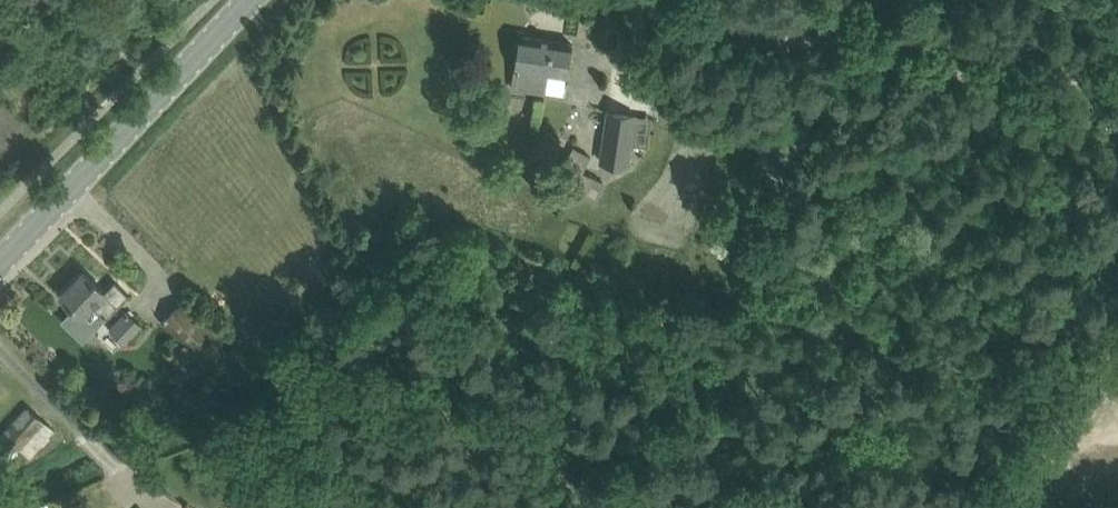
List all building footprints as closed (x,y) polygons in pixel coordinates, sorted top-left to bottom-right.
[(521,34),(513,86),(544,92),(547,72),(566,75),(571,42),(521,34)] [(599,162),(628,166),(635,115),(606,110),(599,162)] [(583,171),(587,163),(567,152),(556,174),(573,183),(570,189),(584,196),(594,176),(583,171)] [(61,294),(69,301),(84,315),(94,303),(107,316),(128,292),(115,279),(105,289),(84,269),(61,294)] [(184,300),(164,320),(203,360),(224,339),(184,300)] [(128,312),(112,329),(126,342),(142,325),(128,312)] [(21,447),(45,419),(29,406),(0,438),(0,447),(11,457),(12,457),(21,447)]
